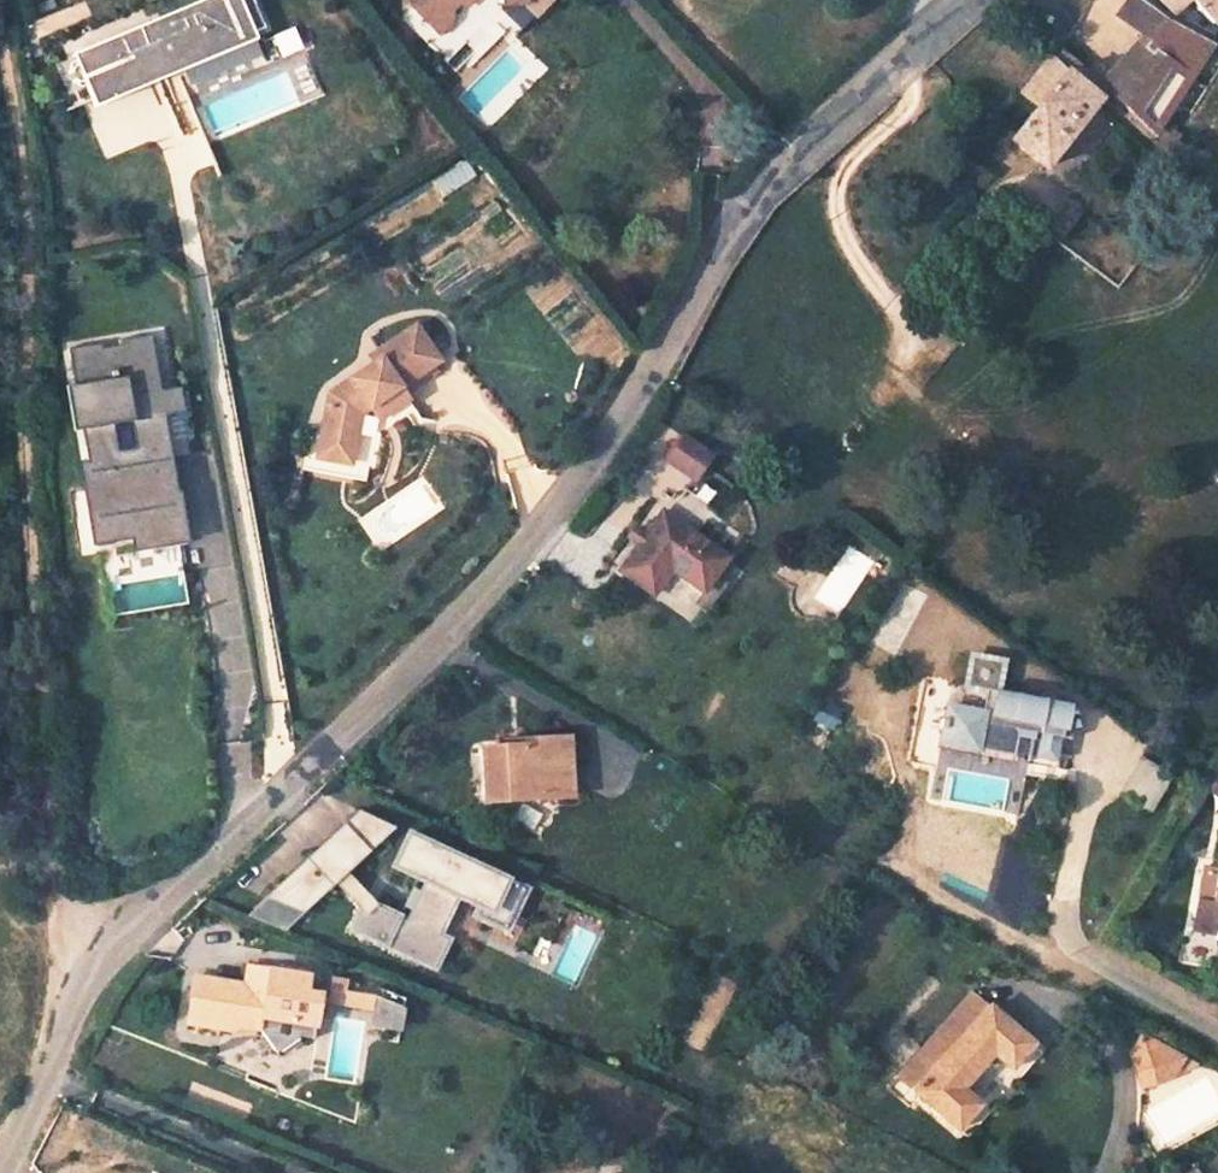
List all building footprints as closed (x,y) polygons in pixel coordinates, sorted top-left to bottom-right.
[(256,0),(203,0),(72,57),(99,115),(272,39),(256,0)] [(409,5),(435,33),(447,22),(447,11),(456,3),(461,9),(471,0),(414,0),(409,5)] [(509,0),(507,0),(530,23),(540,14),(529,3),(509,0)] [(529,3),(540,14),(553,2),(551,0),(509,0),(529,3)] [(1208,42),(1162,17),(1140,0),(1128,0),(1114,16),(1143,39),(1102,87),(1149,130),(1208,42)] [(1171,9),(1179,0),(1160,0),(1171,9)] [(1207,17),(1207,18),(1217,9),(1217,0),(1189,0),(1207,17)] [(1044,162),(1092,99),(1094,97),(1066,74),(1061,69),(1046,53),(1019,88),(1035,101),(1010,135),(1044,162)] [(408,321),(362,353),(366,359),(321,389),(314,423),(328,442),(347,429),(351,409),(362,402),(370,413),(391,400),(383,388),(431,356),(408,321)] [(161,394),(149,343),(70,355),(74,386),(61,389),(69,428),(83,427),(91,462),(79,463),(99,548),(133,543),(137,557),(193,545),(167,419),(183,417),(177,394),(161,394)] [(46,346),(37,347),(38,362),(47,362),(46,346)] [(328,442),(314,423),(309,452),(342,458),(347,429),(328,442)] [(696,481),(717,452),(684,429),(663,458),(696,481)] [(731,560),(660,511),(618,574),(654,598),(672,573),(706,596),(731,560)] [(1051,752),(1061,695),(991,682),(996,653),(966,647),(961,678),(981,681),(977,703),(942,697),(936,733),(972,740),(977,713),(1034,723),(1029,748),(1051,752)] [(490,799),(538,797),(538,790),(574,789),(572,739),(535,739),(533,731),(488,733),(490,799)] [(1122,795),(1154,810),(1173,772),(1141,756),(1122,795)] [(345,934),(440,969),(453,935),(449,930),(461,897),(477,914),(515,928),(534,879),(408,832),(394,868),(417,876),(425,885),(398,909),(379,902),(350,870),(398,826),(359,811),(307,858),(306,861),(251,910),(262,921),(285,930),(336,884),(356,905),(345,934)] [(1213,862),(1198,859),(1188,915),(1212,919),(1209,935),(1217,937),(1217,836),(1213,862)] [(1185,931),(1209,935),(1212,919),(1188,915),(1185,931)] [(296,972),(235,967),(233,989),(216,988),(217,979),(180,975),(176,1022),(219,1027),(225,1024),(249,1027),(265,1049),(286,1031),(303,1032),(307,997),(307,990),(305,990),(294,989),(296,975),(296,972)] [(294,989),(305,990),(307,976),(296,975),(294,989)] [(316,991),(328,994),(331,987),(333,979),(321,975),(316,991)] [(360,996),(331,987),(328,994),(358,1004),(360,996)] [(1019,1045),(966,991),(882,1070),(937,1125),(940,1122),(959,1103),(943,1087),(976,1054),(993,1071),(1019,1045)] [(1115,1051),(1131,1079),(1140,1076),(1149,1059),(1165,1068),(1182,1060),(1126,1030),(1115,1051)] [(145,1160),(139,1172),(177,1172),(145,1160)]
